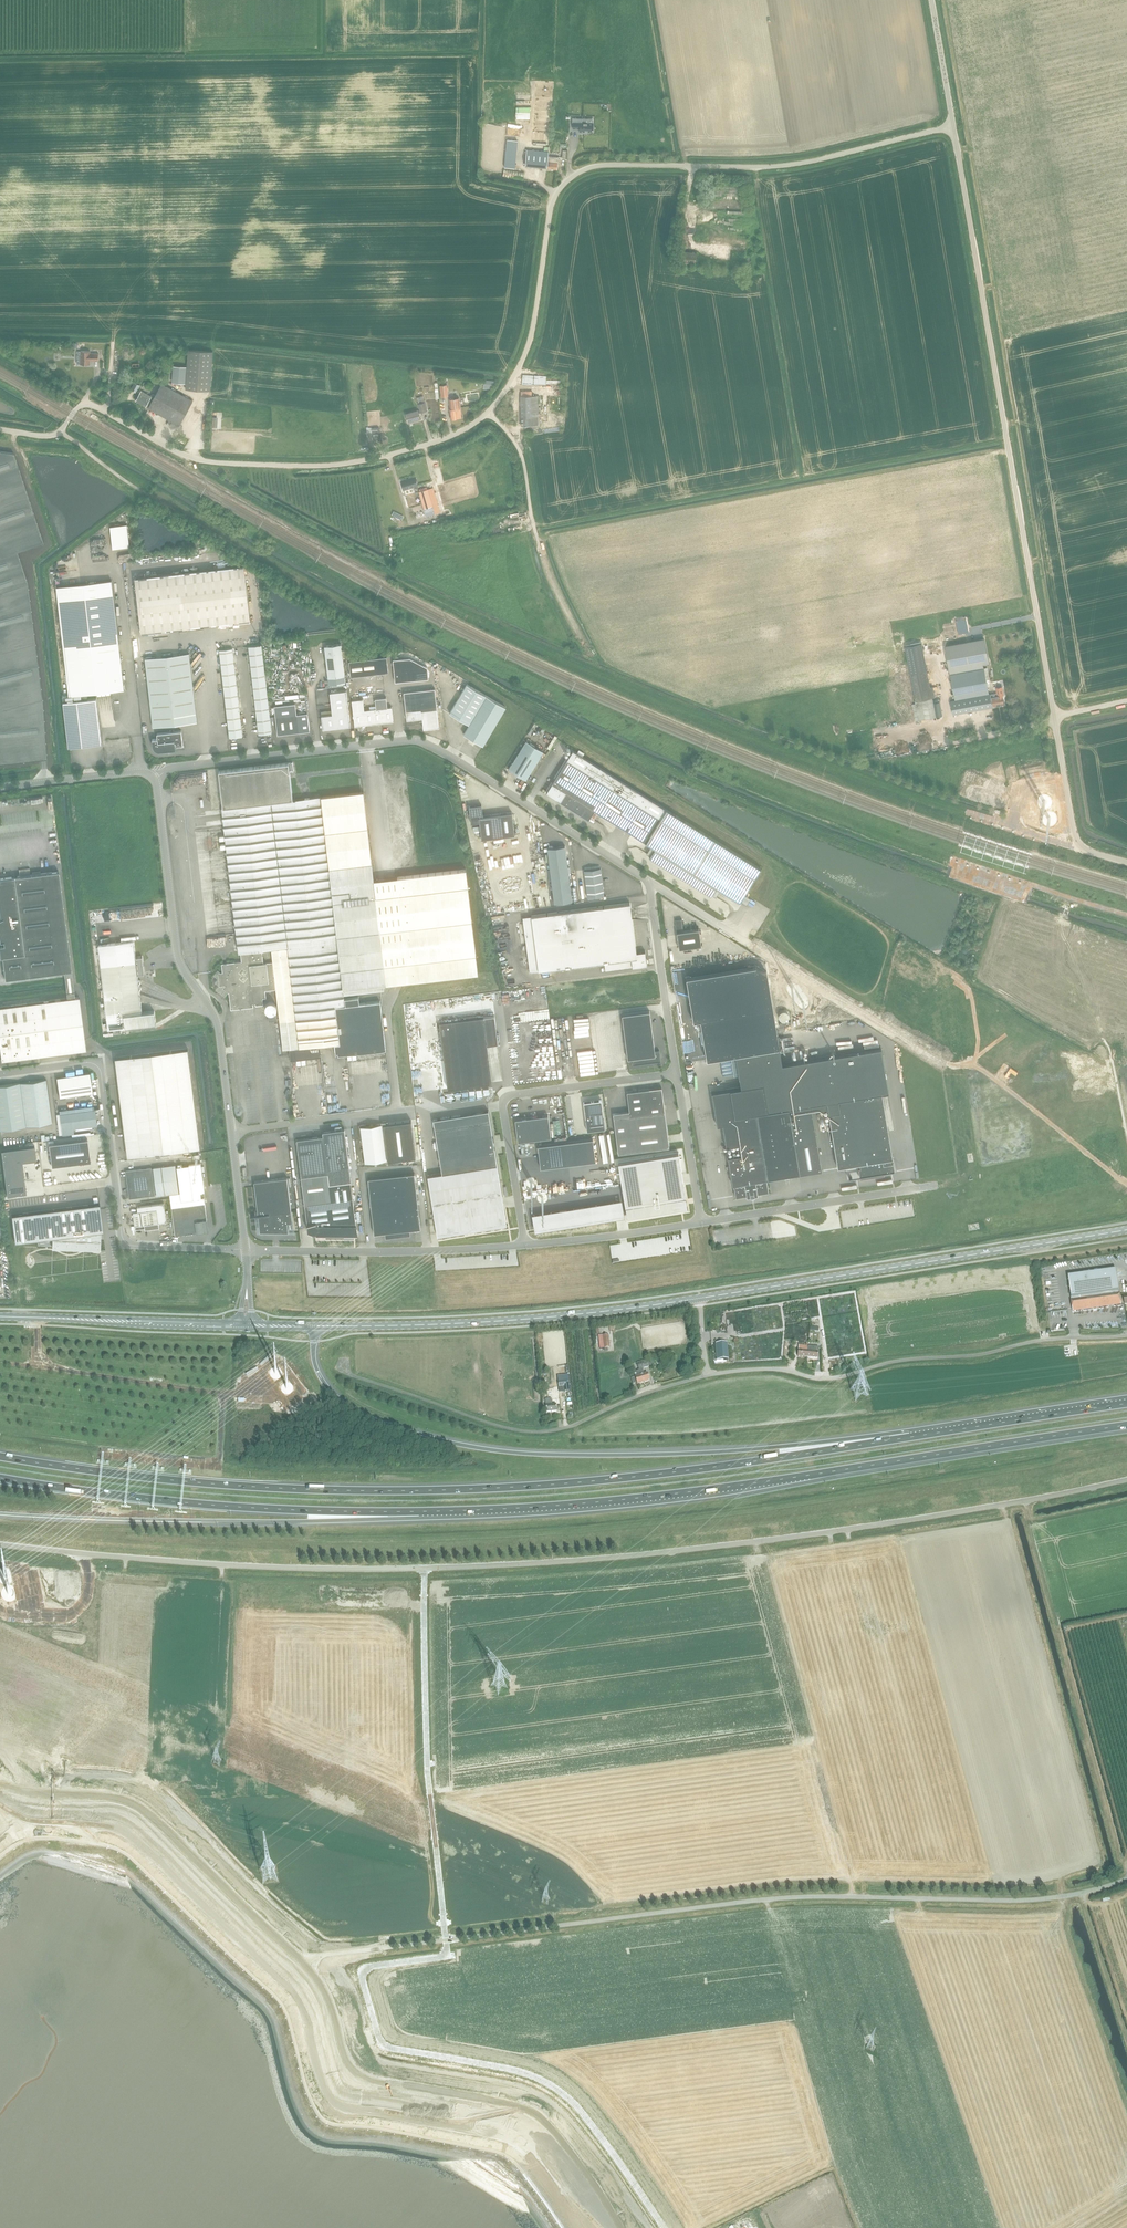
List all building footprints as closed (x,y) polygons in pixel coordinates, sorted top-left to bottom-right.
[(534,113),(551,114),(551,100),(535,99),(534,113)] [(520,122),(520,117),(530,117),(530,105),(515,105),(516,122),(520,122)] [(582,118),(572,118),(572,122),(573,122),(573,129),(580,129),(579,132),(585,132),(587,132),(588,132),(593,132),(593,122),(582,122),(582,118)] [(507,137),(505,164),(516,165),(518,138),(507,137)] [(558,159),(548,158),(549,151),(527,149),(525,166),(557,169),(557,163),(558,159)] [(503,176),(523,180),(524,172),(504,168),(503,176)] [(679,263),(695,265),(696,252),(681,250),(679,263)] [(188,350),(186,389),(210,390),(213,351),(188,350)] [(90,351),(81,351),(80,364),(90,364),(90,360),(98,360),(99,353),(90,353),(90,351)] [(173,365),(172,383),(185,383),(186,366),(173,365)] [(522,374),(522,384),(545,385),(546,376),(522,374)] [(140,385),(135,382),(132,389),(136,391),(140,385)] [(141,391),(140,393),(136,401),(146,406),(146,405),(148,407),(179,425),(192,401),(162,383),(155,395),(152,393),(151,396),(141,391)] [(447,385),(440,385),(441,397),(448,396),(447,385)] [(533,390),(521,391),(521,425),(534,425),(534,417),(538,417),(538,396),(533,396),(533,390)] [(427,410),(425,402),(424,401),(423,398),(423,396),(415,398),(414,398),(415,401),(416,401),(417,403),(418,403),(418,404),(420,409),(418,410),(405,413),(407,421),(415,419),(415,420),(420,419),(418,412),(420,412),(427,410)] [(451,419),(457,418),(461,417),(459,402),(459,399),(452,400),(452,397),(449,397),(450,409),(451,419)] [(0,451),(0,763),(47,758),(43,703),(36,648),(27,583),(17,551),(43,543),(28,495),(14,453),(0,451)] [(403,490),(418,485),(415,477),(401,481),(403,490)] [(427,489),(419,491),(424,508),(426,516),(435,514),(432,506),(427,489)] [(126,525),(109,527),(112,549),(128,547),(126,525)] [(142,632),(250,619),(244,565),(135,578),(142,632)] [(120,690),(125,690),(124,683),(123,683),(112,580),(57,586),(69,695),(62,696),(68,747),(101,743),(96,697),(87,698),(87,693),(120,689),(120,690)] [(966,618),(956,620),(958,633),(969,632),(966,618)] [(968,641),(946,645),(951,674),(956,700),(951,701),(953,714),(993,706),(1004,704),(1002,695),(1004,695),(1002,686),(996,687),(997,692),(990,693),(991,694),(989,694),(984,668),(983,663),(989,662),(984,638),(983,638),(968,641)] [(910,673),(927,669),(922,642),(905,645),(910,673)] [(341,644),(324,646),(329,684),(345,682),(341,644)] [(248,646),(258,734),(272,733),(262,645),(248,646)] [(219,649),(227,715),(229,738),(243,736),(232,648),(219,649)] [(189,653),(145,658),(153,727),(197,722),(189,653)] [(351,676),(388,672),(387,656),(349,661),(351,676)] [(395,682),(428,678),(427,667),(410,658),(392,660),(395,682)] [(933,702),(932,697),(927,670),(911,673),(916,700),(915,700),(919,720),(942,715),(940,701),(933,702)] [(467,684),(450,712),(469,724),(486,695),(467,684)] [(435,688),(419,690),(403,692),(407,720),(422,718),(423,723),(423,729),(439,727),(435,688)] [(330,692),(331,703),(332,714),(321,716),(323,729),(350,726),(346,691),(330,692)] [(506,707),(486,695),(469,724),(463,734),(483,745),(506,707)] [(363,699),(352,700),(355,726),(393,721),(392,706),(387,707),(386,697),(375,698),(376,708),(364,710),(363,699)] [(310,731),(309,722),(307,713),(297,714),(295,703),(274,706),(277,734),(310,731)] [(154,744),(154,745),(155,747),(155,748),(157,749),(158,750),(160,750),(170,749),(170,750),(176,749),(175,746),(183,745),(181,730),(157,733),(157,738),(152,739),(153,744),(154,744)] [(526,779),(543,751),(526,740),(509,769),(526,779)] [(594,810),(618,824),(646,842),(655,828),(667,809),(573,750),(546,792),(588,819),(594,810)] [(265,990),(275,989),(272,962),(263,963),(262,950),(271,949),(283,1050),(289,1049),(291,1060),(321,1056),(320,1045),(334,1044),(335,1050),(336,1055),(386,1049),(380,1001),(365,1003),(359,1003),(359,997),(344,998),(344,993),(384,989),(384,984),(478,973),(466,869),(374,879),(364,791),(293,799),(290,771),(294,771),(293,762),(219,770),(223,807),(221,807),(238,953),(241,953),(242,961),(222,963),(223,972),(218,973),(219,985),(228,984),(231,1009),(253,1007),(253,1004),(255,1003),(256,1005),(263,1004),(262,998),(266,997),(265,990)] [(469,806),(471,821),(479,820),(482,838),(515,834),(512,812),(483,816),(481,804),(469,806)] [(713,838),(667,809),(655,828),(646,842),(655,848),(693,871),(713,838)] [(760,868),(713,838),(693,871),(717,887),(739,901),(743,896),(760,868)] [(572,901),(565,846),(547,848),(554,903),(572,901)] [(717,887),(693,871),(655,848),(649,857),(711,896),(717,887)] [(157,860),(145,861),(149,915),(162,914),(157,860)] [(135,862),(119,864),(123,917),(140,915),(135,862)] [(604,895),(601,868),(584,870),(588,897),(604,895)] [(1,1060),(40,1055),(39,1043),(56,1040),(58,1053),(86,1050),(79,997),(75,997),(58,871),(15,877),(14,876),(14,877),(11,877),(0,878),(0,916),(0,917),(1,918),(0,919),(0,943),(0,945),(0,955),(0,958),(2,957),(5,979),(64,971),(67,998),(0,1007),(0,1050),(1,1060)] [(636,952),(632,920),(630,903),(531,916),(532,922),(523,923),(529,965),(538,964),(538,970),(604,962),(605,971),(647,965),(645,951),(636,952)] [(682,918),(675,919),(679,948),(701,945),(699,929),(683,931),(682,918)] [(125,1027),(156,1023),(154,1010),(142,1012),(138,974),(144,973),(142,956),(136,957),(134,941),(98,945),(108,1029),(125,1027)] [(689,976),(686,977),(693,1021),(700,1019),(702,1032),(731,1027),(736,1053),(736,1054),(740,1080),(751,1079),(752,1085),(763,1083),(768,1111),(788,1107),(799,1173),(822,1169),(812,1109),(811,1107),(828,1104),(832,1129),(828,1129),(830,1140),(833,1140),(838,1166),(859,1162),(860,1167),(858,1167),(860,1177),(884,1173),(884,1172),(895,1170),(882,1091),(888,1090),(884,1069),(881,1047),(781,1063),(778,1046),(767,972),(756,965),(752,966),(753,968),(690,978),(689,976)] [(265,1010),(267,1012),(269,1013),(269,1014),(268,1014),(269,1021),(277,1020),(276,1013),(274,1013),(273,1012),(275,1010),(276,1009),(276,1006),(275,1004),(274,1003),(272,1002),(270,1002),(268,1003),(266,1004),(265,1006),(265,1008),(265,1010)] [(659,1050),(655,1050),(650,1011),(622,1014),(627,1058),(632,1058),(633,1064),(661,1061),(659,1050)] [(494,1015),(439,1022),(447,1088),(492,1082),(487,1044),(498,1042),(494,1015)] [(115,1057),(128,1156),(200,1147),(188,1048),(115,1057)] [(882,1091),(895,1170),(931,1164),(929,1152),(942,1150),(948,1145),(936,1075),(918,1063),(884,1069),(888,1090),(882,1091)] [(56,1077),(59,1097),(92,1092),(90,1073),(56,1077)] [(26,1126),(52,1123),(46,1079),(0,1085),(0,1130),(26,1126)] [(740,1080),(741,1087),(711,1092),(717,1125),(722,1124),(726,1146),(739,1144),(741,1154),(728,1156),(732,1184),(733,1184),(735,1196),(746,1195),(747,1196),(758,1194),(757,1193),(768,1191),(766,1178),(767,1178),(757,1113),(768,1111),(763,1083),(752,1085),(751,1079),(740,1080)] [(630,1116),(614,1118),(618,1153),(669,1146),(665,1112),(663,1099),(662,1087),(649,1089),(627,1092),(630,1116)] [(584,1102),(583,1102),(587,1130),(605,1128),(601,1099),(599,1100),(599,1101),(584,1103),(584,1102)] [(768,1111),(757,1113),(767,1178),(799,1173),(788,1107),(768,1111)] [(59,1114),(56,1114),(59,1135),(62,1134),(73,1133),(73,1128),(97,1125),(95,1109),(59,1114)] [(548,1115),(515,1119),(518,1141),(551,1137),(548,1115)] [(366,1124),(358,1125),(360,1139),(362,1139),(365,1163),(387,1160),(416,1156),(411,1120),(403,1121),(399,1121),(382,1123),(377,1124),(370,1125),(366,1125),(366,1124)] [(442,1173),(428,1175),(437,1235),(506,1224),(497,1164),(490,1120),(435,1129),(442,1173)] [(323,1135),(328,1173),(332,1172),(331,1168),(349,1166),(345,1128),(322,1131),(323,1135)] [(301,1176),(328,1173),(323,1135),(296,1139),(301,1176)] [(89,1138),(50,1143),(53,1165),(92,1160),(89,1138)] [(572,1141),(538,1145),(541,1168),(575,1163),(572,1141)] [(34,1145),(1,1149),(7,1195),(26,1192),(22,1161),(36,1159),(34,1145)] [(679,1152),(618,1162),(627,1214),(686,1204),(685,1200),(686,1200),(685,1199),(686,1199),(679,1152)] [(204,1197),(201,1198),(200,1193),(202,1193),(202,1192),(204,1192),(201,1163),(177,1166),(180,1193),(170,1194),(171,1202),(175,1235),(197,1232),(197,1231),(208,1230),(206,1220),(207,1220),(204,1197)] [(129,1198),(155,1195),(155,1194),(157,1193),(157,1195),(179,1192),(175,1164),(153,1167),(153,1168),(152,1168),(152,1167),(125,1170),(129,1198)] [(332,1172),(328,1173),(329,1183),(350,1180),(351,1181),(349,1166),(331,1168),(332,1172)] [(328,1173),(301,1176),(305,1203),(331,1200),(329,1183),(328,1173)] [(368,1178),(374,1233),(421,1228),(414,1173),(368,1178)] [(287,1177),(254,1181),(258,1212),(250,1213),(250,1214),(258,1213),(260,1231),(288,1231),(287,1222),(292,1221),(287,1177)] [(331,1200),(305,1203),(308,1230),(313,1231),(316,1231),(316,1233),(357,1233),(357,1231),(356,1223),(355,1218),(351,1181),(350,1180),(329,1183),(331,1200)] [(89,1203),(88,1193),(65,1196),(66,1206),(89,1203)] [(36,1205),(51,1205),(51,1196),(36,1195),(36,1205)] [(99,1203),(11,1214),(15,1242),(53,1237),(52,1247),(90,1248),(100,1249),(100,1239),(97,1239),(98,1232),(100,1231),(103,1231),(99,1203)] [(159,1228),(159,1222),(166,1221),(164,1203),(137,1207),(138,1211),(133,1212),(135,1229),(145,1228),(145,1230),(159,1228)] [(1073,1312),(1121,1305),(1120,1293),(1119,1293),(1116,1270),(1068,1277),(1071,1300),(1073,1312)] [(608,1351),(608,1348),(610,1348),(608,1334),(598,1335),(600,1349),(604,1348),(605,1351),(608,1351)] [(807,1357),(808,1346),(799,1345),(798,1356),(807,1357)] [(808,1346),(807,1357),(817,1358),(818,1347),(808,1346)] [(639,1370),(649,1367),(647,1360),(637,1363),(639,1370)] [(636,1372),(637,1376),(635,1377),(638,1384),(649,1380),(647,1373),(644,1374),(642,1369),(639,1371),(636,1372)] [(569,1381),(558,1382),(559,1387),(564,1387),(564,1392),(570,1392),(569,1381)] [(552,1398),(558,1397),(557,1386),(546,1387),(547,1393),(551,1393),(552,1398)] [(559,1398),(545,1400),(546,1405),(547,1412),(557,1411),(556,1406),(560,1406),(559,1398)]
